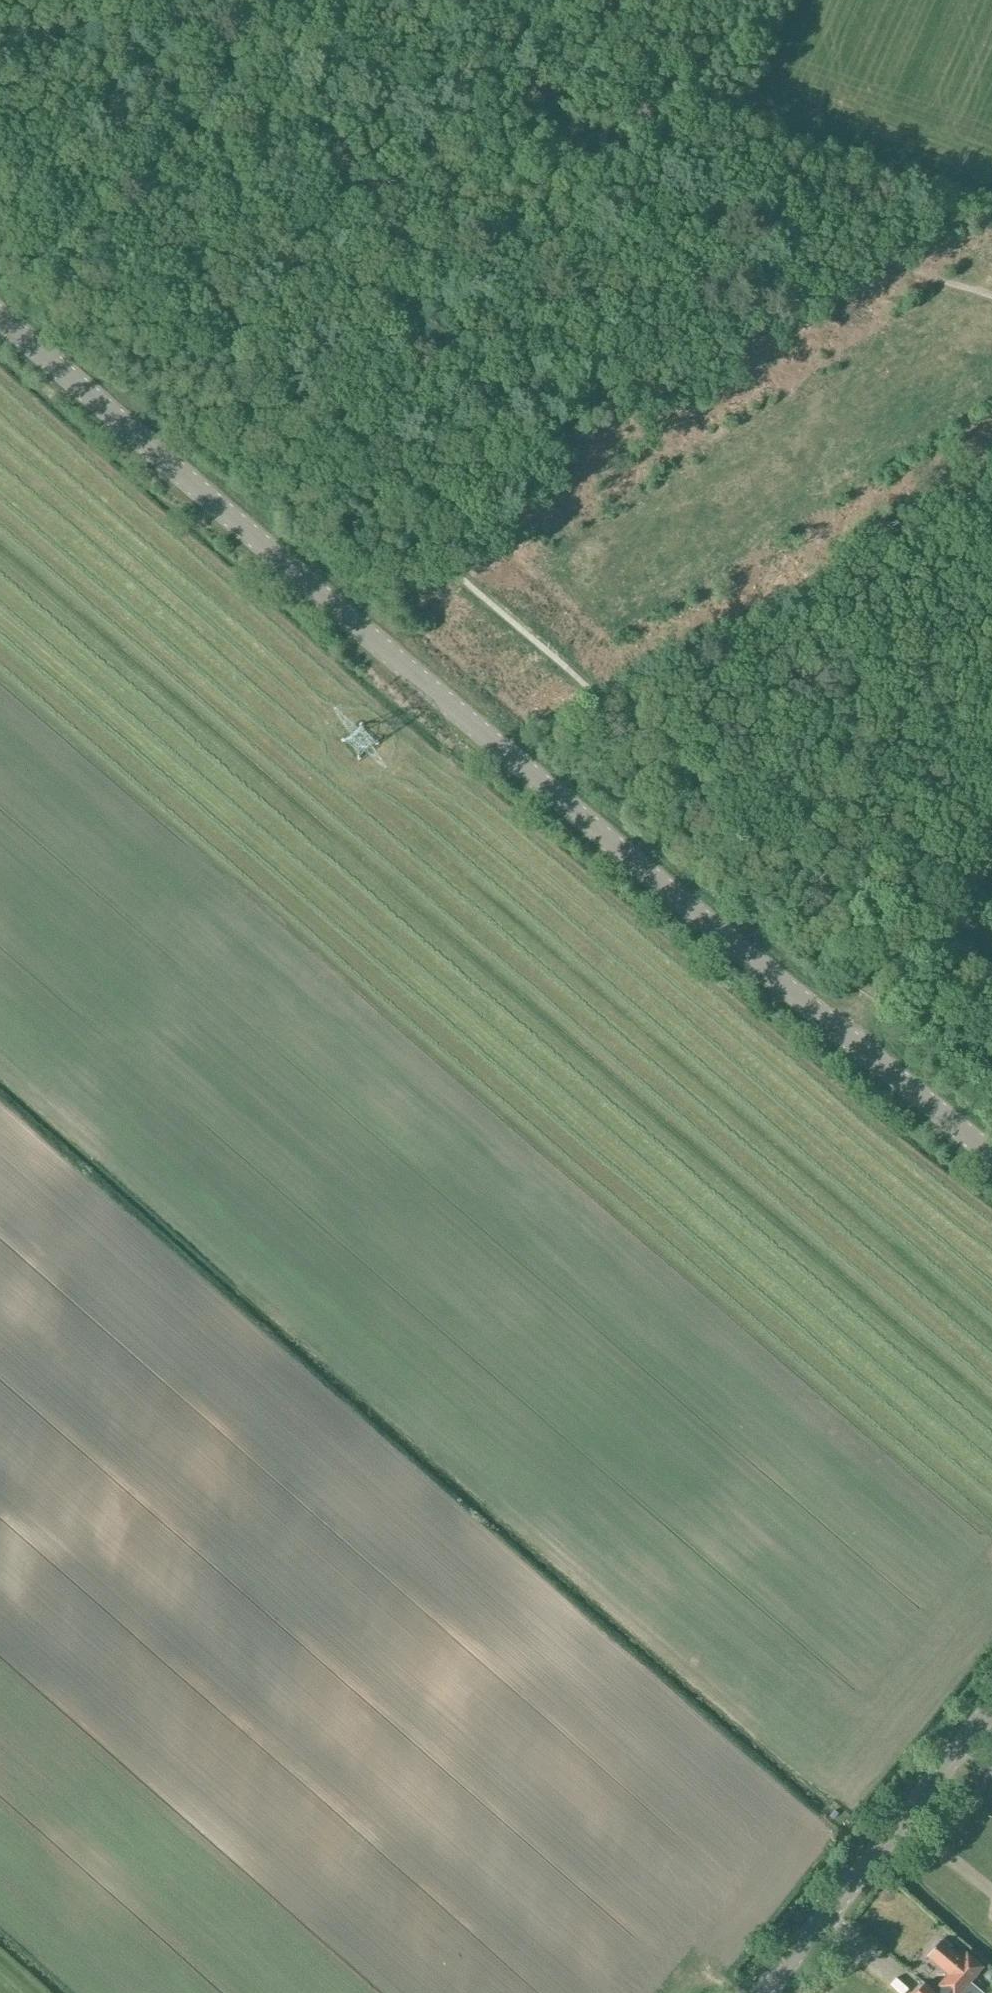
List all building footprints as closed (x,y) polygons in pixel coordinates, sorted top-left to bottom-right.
[(940,1940),(927,1956),(928,1957),(926,1960),(935,1967),(937,1965),(947,1973),(933,1989),(925,1982),(915,1992),(961,1992),(979,1973),(940,1940)]
